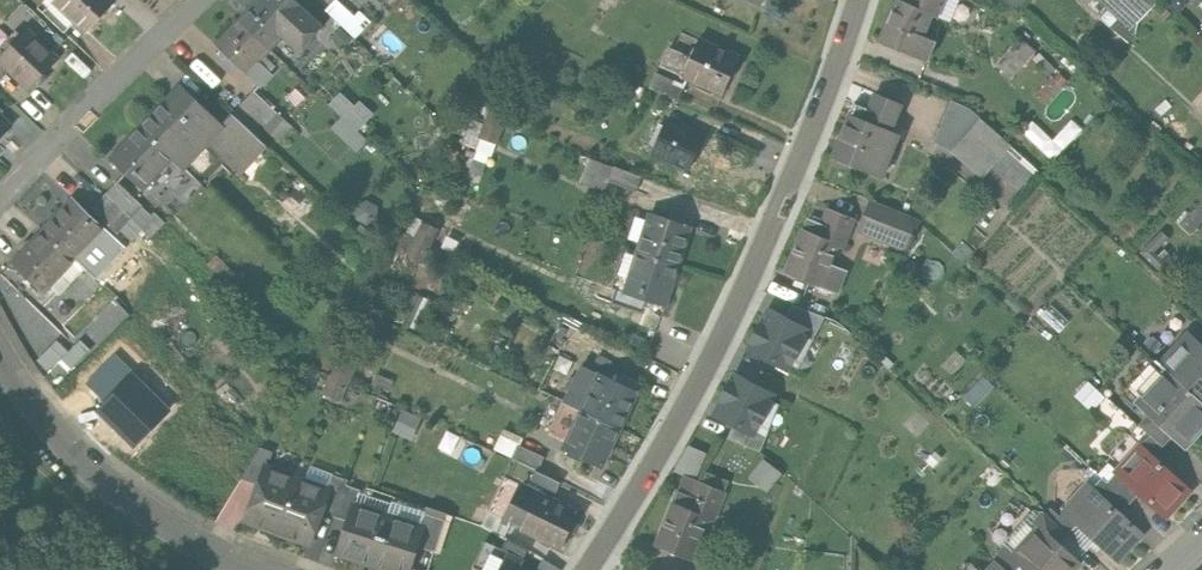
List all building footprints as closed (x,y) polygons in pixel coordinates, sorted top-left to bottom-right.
[(65,33),(76,21),(54,0),(43,12),(65,33)] [(87,32),(115,3),(112,0),(54,0),(76,21),(87,32)] [(269,0),(259,0),(240,20),(269,47),(270,48),(282,36),(298,52),(322,27),(294,0),(273,0),(271,2),(269,0)] [(336,0),(326,10),(344,27),(354,17),(336,0)] [(928,63),(937,41),(923,35),(931,16),(935,18),(943,0),(897,0),(880,43),(928,63)] [(988,9),(992,0),(969,0),(988,9)] [(1107,9),(1099,17),(1127,42),(1134,34),(1130,31),(1159,0),(1097,0),(1107,9)] [(1168,4),(1178,13),(1184,6),(1184,0),(1171,0),(1168,4)] [(26,29),(11,14),(0,25),(0,48),(4,52),(26,29)] [(269,47),(240,20),(216,44),(245,71),(269,47)] [(30,88),(58,59),(26,29),(4,52),(0,56),(0,59),(30,88)] [(992,65),(1007,79),(1034,50),(1020,37),(992,65)] [(682,76),(722,94),(738,58),(698,40),(691,57),(682,76)] [(661,67),(682,76),(691,57),(670,48),(661,67)] [(678,100),(684,85),(656,73),(649,88),(678,100)] [(208,142),(224,125),(223,123),(181,84),(140,127),(170,156),(183,168),(208,142)] [(334,101),(363,128),(376,113),(348,87),(334,101)] [(253,90),(243,100),(253,110),(262,118),(272,108),(253,90)] [(832,158),(879,178),(897,135),(889,132),(900,106),(876,95),(869,109),(856,103),(832,158)] [(232,114),(241,123),(253,110),(243,100),(231,113),(232,114)] [(487,121),(503,127),(510,108),(494,102),(487,121)] [(1036,170),(969,109),(952,103),(935,142),(953,153),(981,179),(990,167),(1018,190),(1036,170)] [(241,123),(232,114),(223,123),(224,125),(208,142),(241,173),(267,146),(241,123)] [(12,127),(0,116),(0,139),(12,127)] [(487,121),(480,139),(496,145),(503,127),(487,121)] [(653,152),(688,168),(702,137),(667,121),(653,152)] [(110,159),(141,187),(170,156),(140,127),(110,159)] [(608,182),(636,192),(642,177),(614,167),(608,182)] [(106,192),(129,214),(140,202),(117,181),(106,192)] [(92,208),(118,233),(121,229),(131,219),(133,217),(129,214),(106,192),(92,208)] [(103,226),(73,198),(42,230),(73,259),(103,226)] [(919,220),(871,201),(859,231),(907,251),(919,220)] [(1201,222),(1201,201),(1180,226),(1190,235),(1201,222)] [(133,217),(131,219),(141,228),(152,216),(142,207),(133,217)] [(786,273),(820,287),(838,246),(842,248),(853,221),(829,210),(822,226),(809,220),(804,231),(803,231),(786,273)] [(152,216),(141,228),(149,236),(163,220),(155,213),(152,216)] [(690,226),(651,214),(638,253),(677,266),(690,226)] [(131,238),(141,228),(131,219),(121,229),(131,238)] [(416,239),(431,247),(439,231),(424,223),(416,239)] [(439,231),(431,247),(438,250),(448,230),(441,227),(439,231)] [(13,262),(43,290),(73,259),(42,230),(13,262)] [(1153,253),(1167,238),(1159,231),(1139,253),(1163,275),(1170,268),(1153,253)] [(421,265),(431,247),(416,239),(407,257),(421,265)] [(645,301),(664,307),(668,295),(673,296),(677,286),(671,284),(677,266),(638,253),(624,249),(611,290),(615,291),(610,304),(641,314),(645,301)] [(223,278),(231,270),(214,255),(207,263),(223,278)] [(824,318),(791,304),(785,320),(807,331),(804,337),(813,341),(824,318)] [(807,331),(785,320),(768,311),(749,349),(787,368),(789,365),(804,337),(807,331)] [(1201,402),(1201,344),(1191,334),(1162,366),(1166,370),(1201,402)] [(813,341),(804,337),(789,365),(799,369),(813,341)] [(46,354),(65,372),(76,361),(57,342),(46,354)] [(623,375),(624,376),(627,370),(599,356),(592,371),(600,375),(601,374),(620,383),(623,375)] [(592,371),(582,366),(564,402),(619,429),(637,392),(636,391),(640,383),(624,376),(623,375),(620,383),(601,374),(600,375),(592,371)] [(1186,447),(1201,430),(1201,402),(1166,370),(1137,402),(1186,447)] [(167,412),(131,376),(100,408),(135,443),(167,412)] [(772,396),(734,376),(715,415),(753,434),(772,396)] [(963,398),(974,408),(994,387),(983,376),(963,398)] [(323,394),(338,401),(346,384),(331,377),(323,394)] [(619,429),(564,402),(549,433),(567,442),(564,449),(600,467),(619,429)] [(524,442),(505,434),(498,450),(511,455),(512,452),(542,465),(546,455),(523,445),(524,442)] [(1140,446),(1162,467),(1172,456),(1150,435),(1140,446)] [(1140,491),(1165,515),(1188,490),(1162,467),(1140,446),(1118,471),(1140,491)] [(259,485),(266,467),(267,468),(273,452),(260,448),(241,479),(259,485)] [(297,479),(301,469),(294,466),(290,477),(297,479)] [(260,526),(277,532),(297,479),(290,477),(267,468),(266,467),(259,485),(248,515),(262,520),(260,526)] [(301,469),(297,479),(304,482),(307,471),(301,469)] [(1140,491),(1118,471),(1117,471),(1107,482),(1123,497),(1129,503),(1140,491)] [(536,472),(530,484),(555,496),(560,484),(536,472)] [(322,509),(335,514),(346,486),(348,481),(333,475),(327,491),(329,491),(322,509)] [(656,546),(691,560),(708,519),(713,521),(724,492),(699,482),(684,475),(656,546)] [(1092,488),(1113,507),(1123,497),(1107,482),(1102,477),(1092,488)] [(488,513),(561,548),(578,513),(505,478),(488,513)] [(298,533),(311,539),(322,509),(329,491),(327,491),(304,482),(297,479),(277,532),(295,539),(298,533)] [(349,522),(354,506),(356,507),(361,490),(346,486),(335,514),(334,517),(349,522)] [(1068,514),(1117,560),(1141,533),(1113,507),(1092,488),(1068,514)] [(359,555),(373,560),(388,517),(356,507),(354,506),(349,522),(338,554),(357,560),(359,555)] [(1039,529),(1040,528),(1058,544),(1067,534),(1044,512),(1033,523),(1039,529)] [(421,528),(422,528),(416,547),(434,553),(445,521),(425,514),(421,528)] [(388,569),(409,569),(416,547),(422,528),(421,528),(388,517),(373,560),(390,565),(388,569)] [(1076,561),(1058,544),(1040,528),(1039,529),(1016,554),(1017,555),(1033,569),(1068,569),(1076,561)] [(518,568),(521,561),(489,546),(478,569),(523,569),(518,568)] [(710,552),(704,565),(707,566),(716,569),(720,569),(725,559),(726,556),(713,551),(710,552)] [(1017,555),(1005,569),(1006,569),(1033,569),(1017,555)] [(720,569),(735,569),(737,565),(725,559),(720,569)] [(1005,569),(997,562),(989,569),(1006,569),(1005,569)]
